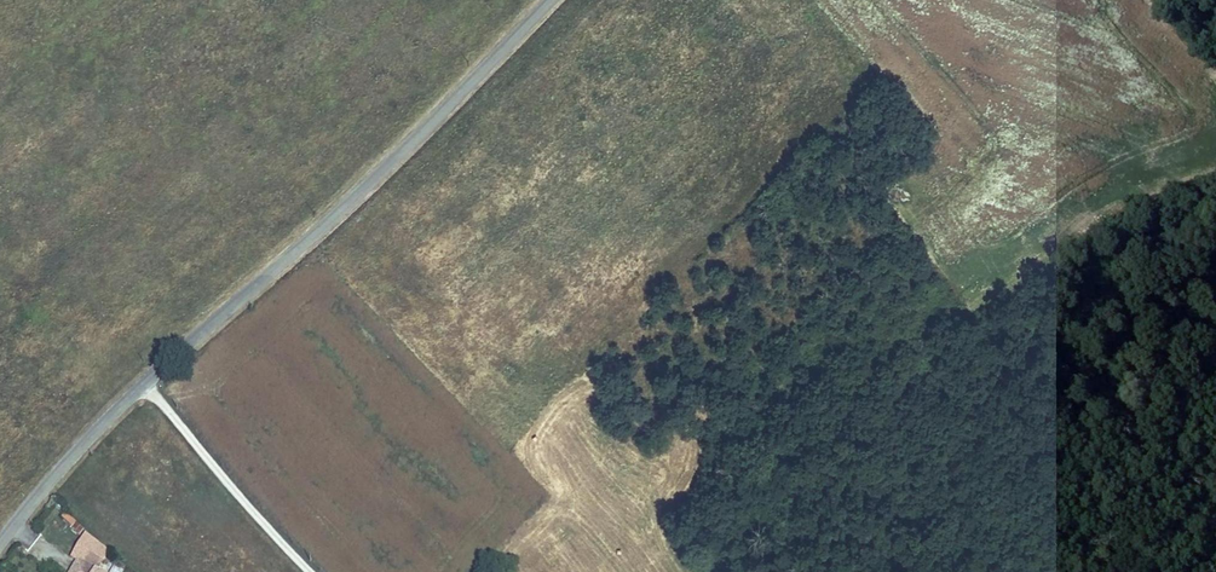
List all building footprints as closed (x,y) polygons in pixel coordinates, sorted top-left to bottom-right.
[(74,571),(98,571),(110,552),(88,536),(74,558),(80,561),(74,571)]
